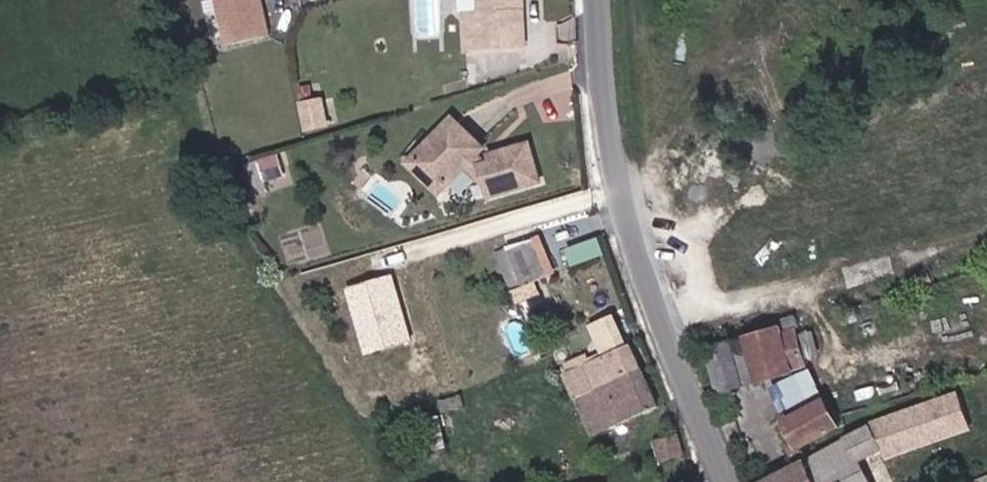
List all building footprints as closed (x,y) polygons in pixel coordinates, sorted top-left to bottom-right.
[(225,44),(275,34),(268,0),(216,0),(225,44)] [(537,3),(533,4),(533,0),(494,0),(494,6),(478,7),(480,44),(539,41),(537,3)] [(346,121),(340,97),(320,102),(326,126),(346,121)] [(479,151),(488,142),(461,112),(452,121),(479,151)] [(425,149),(454,175),(479,151),(452,121),(425,149)] [(510,188),(560,174),(547,132),(512,142),(514,147),(498,153),(488,142),(479,151),(500,173),(504,171),(510,188)] [(445,185),(454,175),(425,149),(417,157),(445,185)] [(279,153),(247,161),(254,187),(285,179),(279,153)] [(548,289),(567,282),(545,223),(539,225),(552,265),(540,269),(548,289)] [(540,269),(552,265),(539,225),(514,230),(541,292),(548,289),(540,269)] [(365,341),(408,331),(394,274),(352,284),(365,341)] [(603,389),(653,372),(627,305),(605,315),(615,345),(576,359),(590,393),(603,389)] [(775,367),(829,350),(819,319),(805,323),(802,314),(761,327),(775,367)] [(748,375),(775,367),(761,327),(736,335),(748,375)] [(769,385),(783,410),(822,388),(808,364),(769,385)] [(642,418),(667,410),(653,372),(603,389),(612,413),(622,409),(625,415),(639,410),(642,418)] [(814,434),(855,418),(850,402),(844,389),(803,405),(814,434)] [(885,448),(909,437),(900,417),(822,452),(834,481),(900,481),(885,448)] [(672,465),(697,456),(690,438),(665,447),(672,465)] [(822,452),(818,442),(806,447),(810,458),(780,471),(784,481),(834,481),(822,452)]
